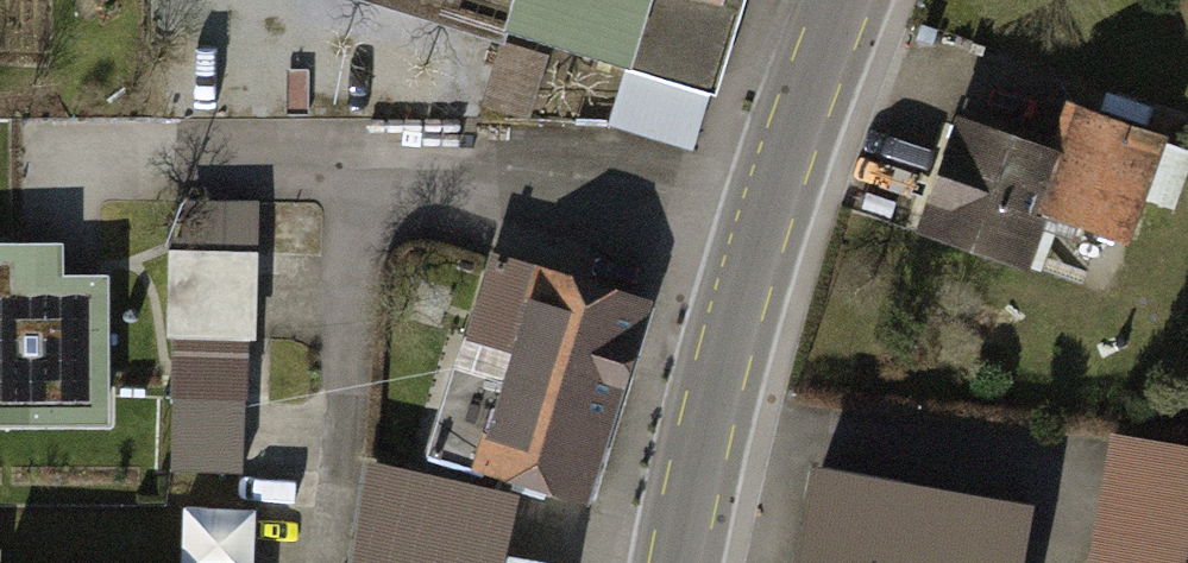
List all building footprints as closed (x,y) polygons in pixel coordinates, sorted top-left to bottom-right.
[(715,90),(741,0),(409,0),(715,90)] [(1055,139),(955,101),(911,218),(1026,262),(1045,213),(1128,245),(1172,129),(1073,92),(1055,139)] [(0,238),(0,431),(105,431),(105,272),(61,272),(61,238),(0,238)] [(255,248),(171,246),(169,330),(252,333),(255,248)] [(638,302),(484,256),(423,458),(576,504),(638,302)] [(244,397),(169,397),(168,473),(244,474),(244,397)] [(1103,442),(1082,562),(1177,562),(1187,532),(1187,454),(1103,442)] [(361,468),(343,562),(475,562),(479,544),(489,492),(361,468)] [(802,471),(786,562),(1014,562),(1023,510),(802,471)] [(479,544),(475,562),(563,562),(564,560),(479,544)]
